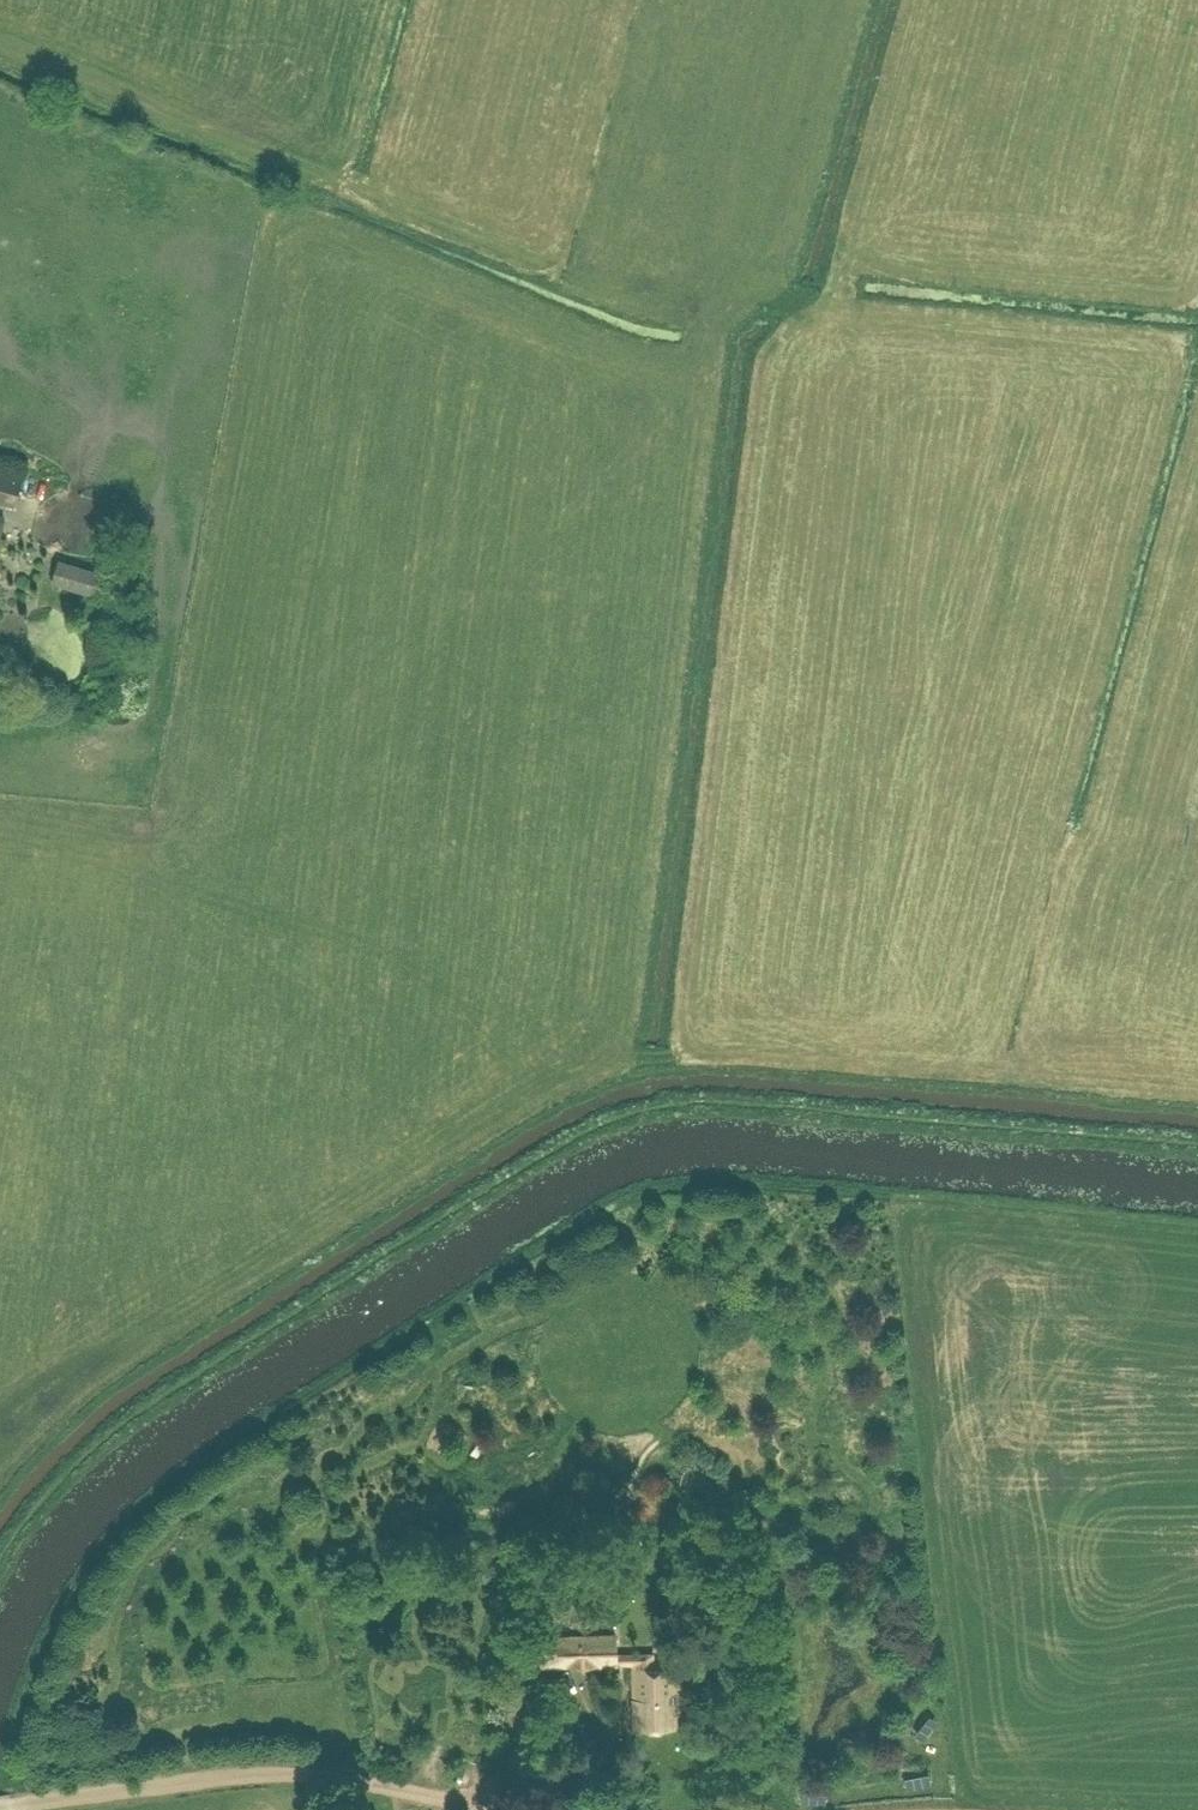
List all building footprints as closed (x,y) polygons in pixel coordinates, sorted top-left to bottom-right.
[(14,506),(22,475),(0,469),(0,502),(14,506)] [(91,595),(99,573),(58,559),(50,582),(91,595)] [(672,1661),(651,1661),(651,1653),(615,1654),(615,1634),(559,1635),(559,1664),(635,1662),(636,1727),(673,1726),(672,1661)]
